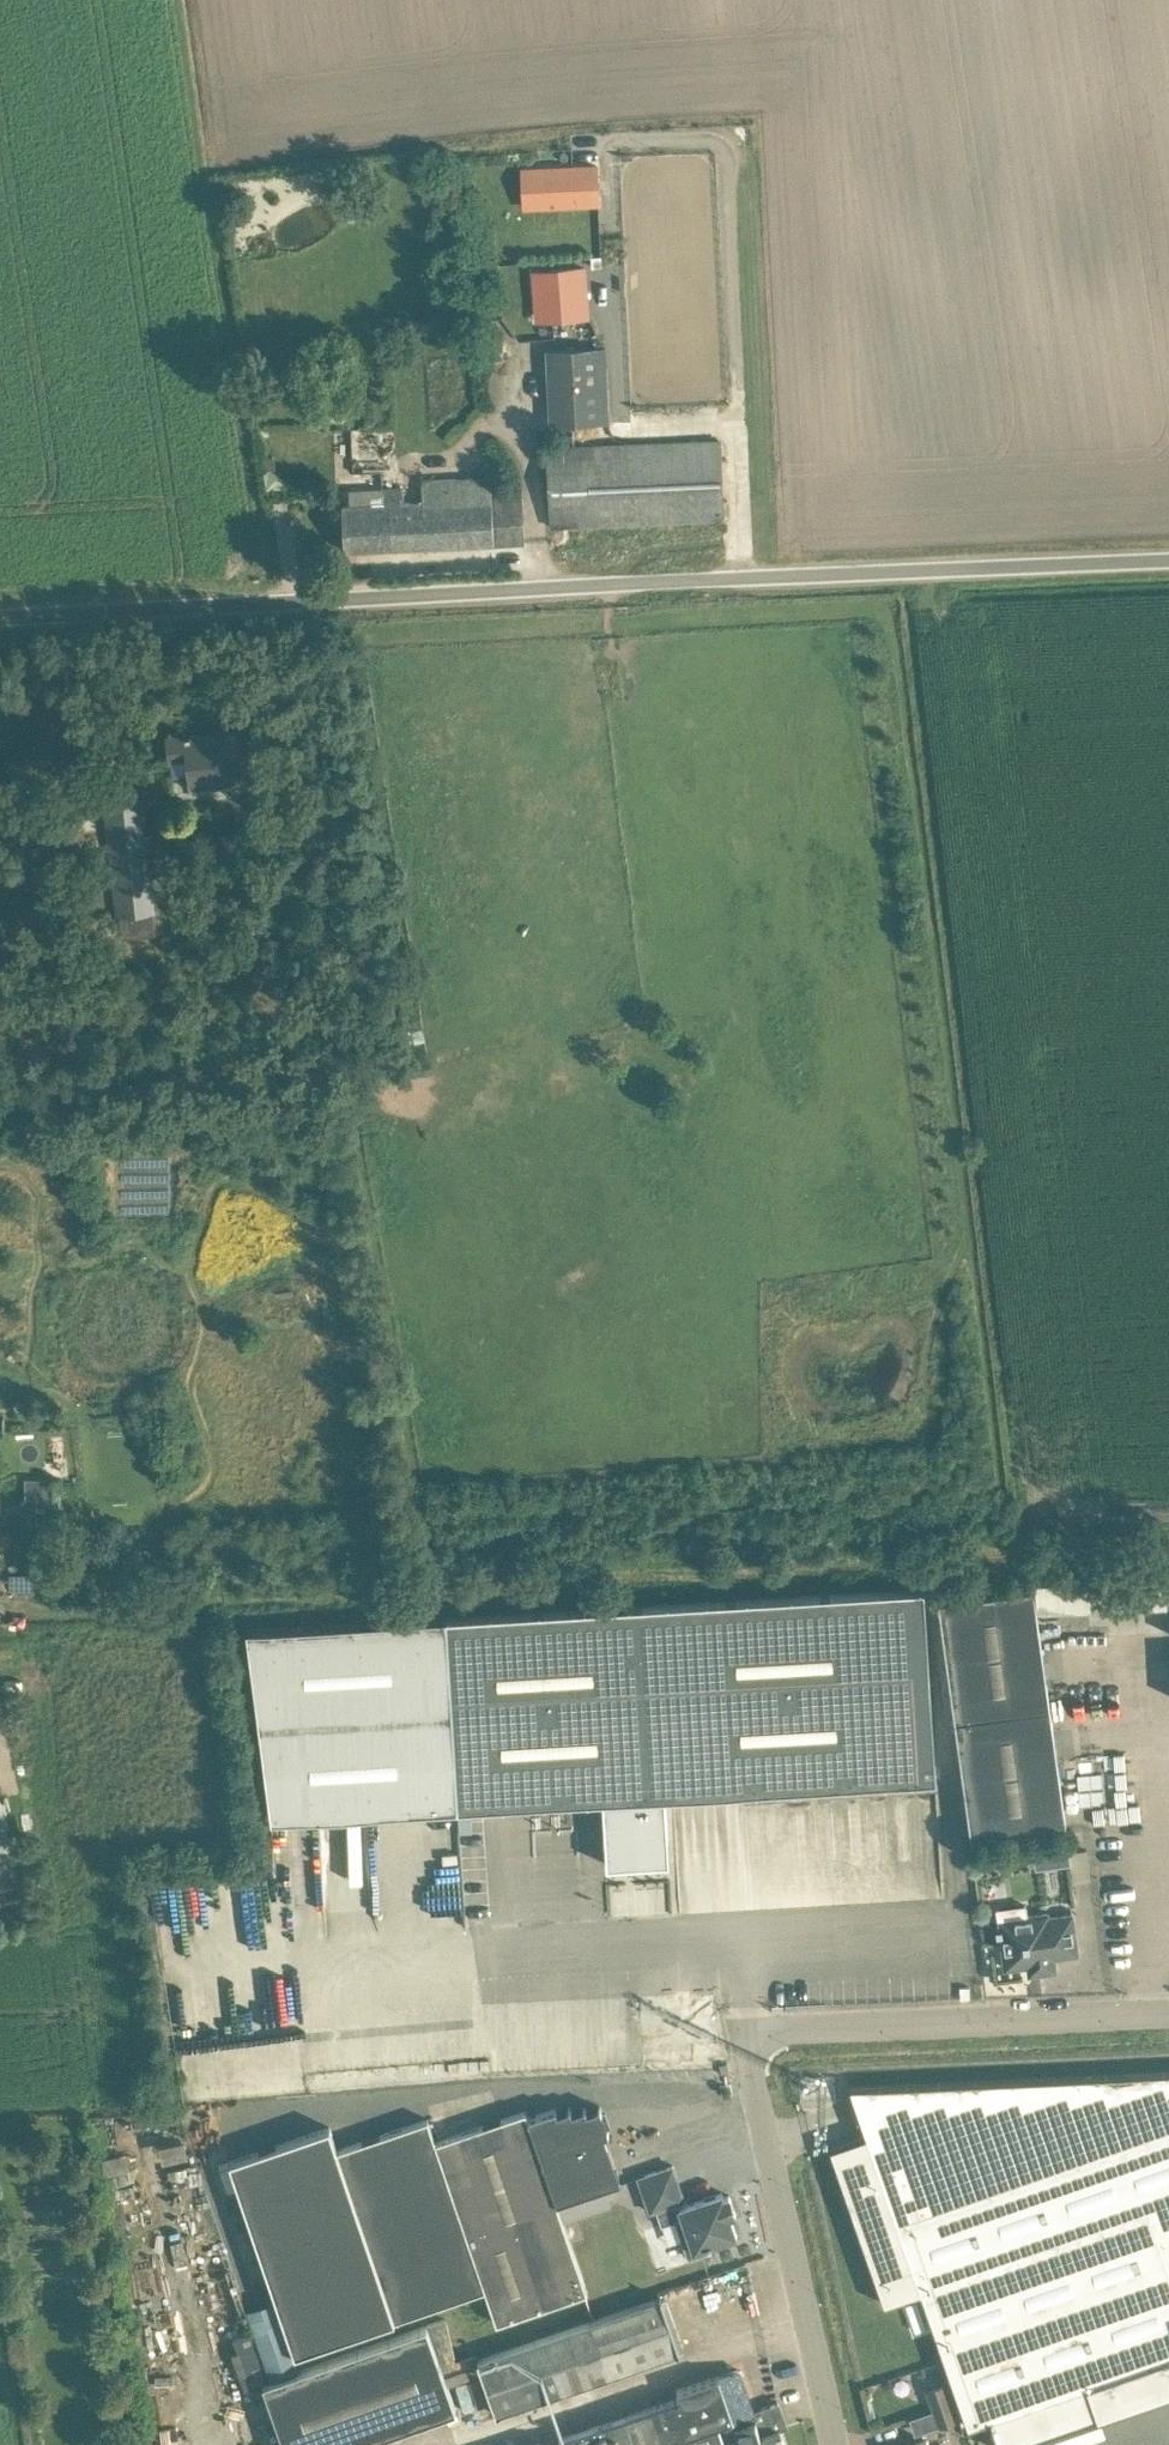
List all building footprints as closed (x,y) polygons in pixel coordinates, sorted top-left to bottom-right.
[(542,205),(599,203),(597,164),(540,167),(542,205)] [(587,265),(547,268),(551,319),(590,316),(587,265)] [(453,319),(443,321),(445,335),(455,333),(453,319)] [(549,424),(610,422),(607,346),(547,349),(549,424)] [(551,525),(711,518),(723,517),(720,440),(548,448),(551,525)] [(384,502),(343,504),(345,525),(346,549),(427,545),(525,541),(524,517),(521,483),(491,485),(491,475),(422,479),(423,500),(404,501),(403,486),(383,487),(384,502)] [(212,737),(212,732),(167,736),(170,759),(171,759),(172,777),(189,775),(190,784),(249,778),(244,734),(212,737)] [(146,825),(109,829),(119,936),(156,933),(146,825)] [(61,1504),(61,1479),(40,1478),(39,1503),(61,1504)] [(1085,1582),(1094,1603),(1106,1598),(1097,1577),(1085,1582)] [(935,1754),(924,1587),(446,1617),(456,1783),(458,1807),(601,1798),(605,1864),(667,1860),(663,1795),(936,1778),(935,1754)] [(1033,1587),(962,1597),(939,1600),(971,1837),(1066,1824),(1033,1587)] [(456,1783),(446,1617),(247,1629),(272,1819),(458,1807),(456,1783)] [(0,1813),(0,1899),(14,1896),(0,1813)] [(1068,1839),(1034,1841),(1035,1864),(1069,1862),(1068,1839)] [(1048,1916),(1047,1912),(999,1918),(1005,1967),(1030,1964),(1029,1957),(1037,1956),(1039,1971),(1055,1969),(1054,1956),(1077,1952),(1072,1913),(1048,1916)] [(644,2061),(692,2059),(692,2042),(716,2040),(714,1994),(641,1998),(644,2061)] [(830,2146),(885,2303),(921,2290),(944,2356),(968,2426),(991,2418),(1000,2444),(1018,2444),(1101,2417),(1089,2384),(1168,2356),(1168,2070),(851,2086),(867,2133),(830,2146)] [(428,2118),(337,2149),(329,2126),(231,2160),(297,2353),(486,2288),(497,2323),(588,2291),(557,2202),(621,2180),(605,2133),(609,2132),(600,2106),(587,2110),(585,2106),(572,2111),(571,2107),(557,2111),(556,2107),(528,2117),(526,2110),(436,2141),(428,2118)] [(681,2205),(679,2200),(685,2199),(673,2164),(638,2176),(650,2210),(656,2208),(662,2224),(676,2219),(689,2257),(709,2250),(707,2244),(737,2234),(730,2214),(736,2212),(730,2194),(724,2196),(723,2191),(681,2205)] [(597,2288),(587,2308),(591,2321),(606,2315),(616,2297),(597,2288)] [(266,2380),(268,2387),(288,2444),(348,2444),(456,2408),(445,2376),(482,2364),(499,2413),(525,2404),(536,2400),(611,2374),(657,2359),(679,2351),(661,2297),(638,2304),(606,2315),(591,2321),(480,2359),(478,2353),(456,2360),(446,2318),(427,2324),(299,2368),(266,2380)] [(538,2444),(710,2444),(711,2444),(725,2440),(719,2422),(754,2410),(753,2408),(739,2368),(717,2375),(677,2388),(680,2397),(676,2399),(675,2398),(653,2406),(601,2424),(538,2444)] [(916,2432),(961,2416),(947,2379),(926,2386),(934,2408),(910,2416),(916,2432)] [(247,2406),(261,2444),(276,2444),(283,2443),(268,2399),(247,2406)] [(780,2426),(761,2433),(756,2417),(735,2425),(742,2444),(786,2444),(780,2426)]
